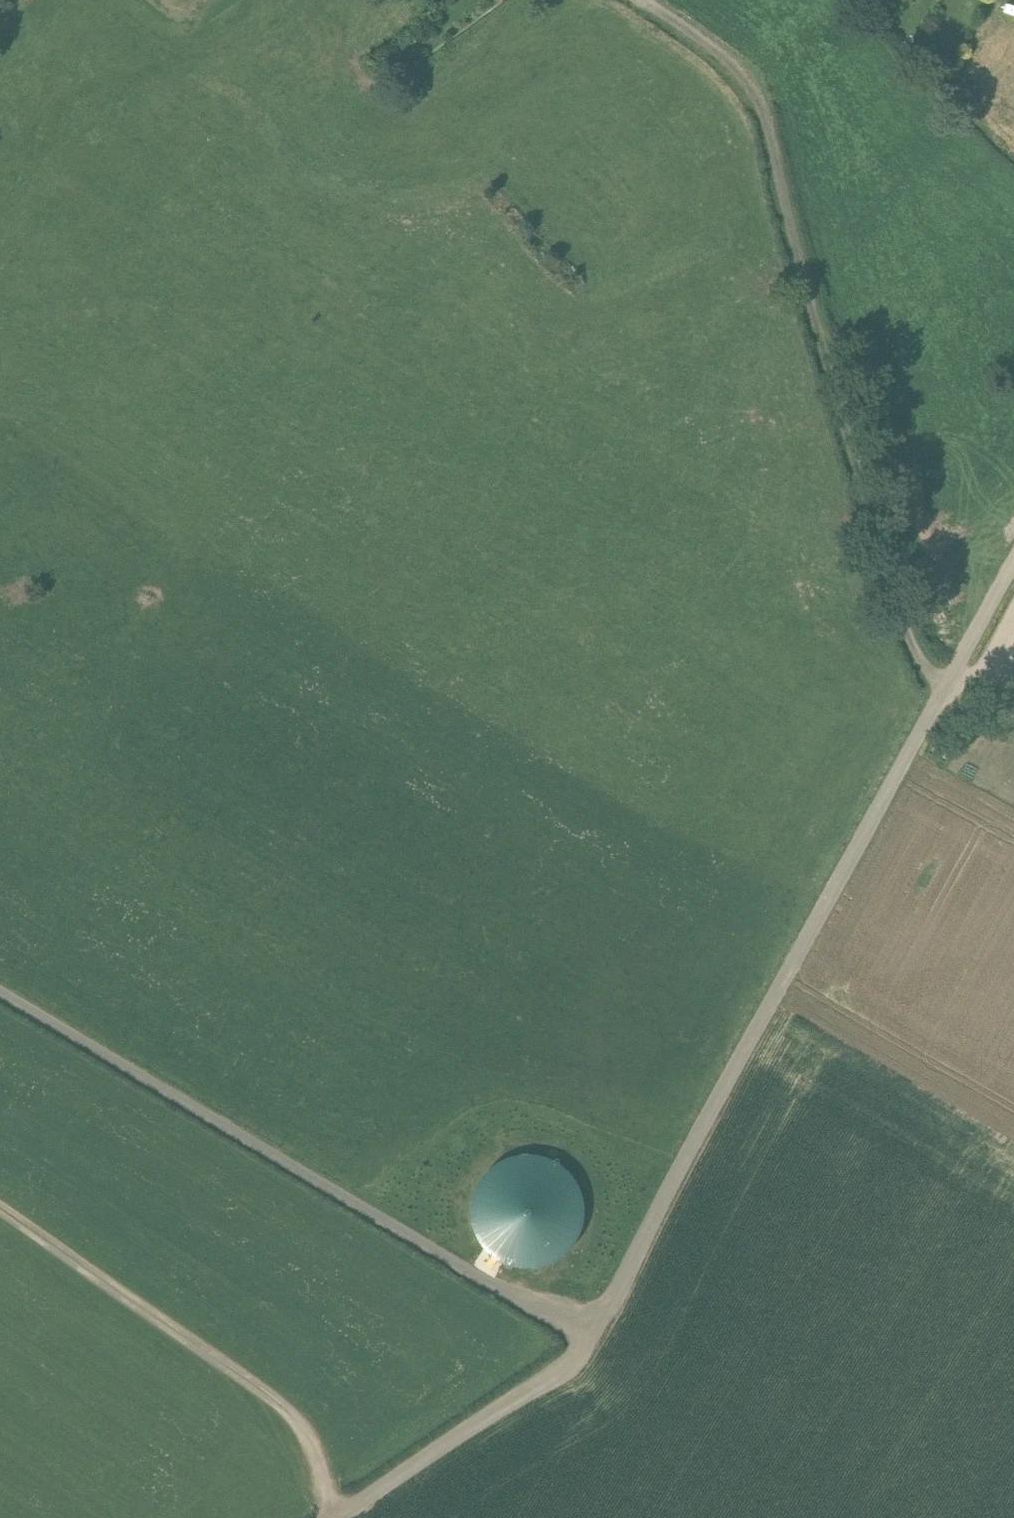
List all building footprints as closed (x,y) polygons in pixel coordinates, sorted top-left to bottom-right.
[(891,14),(878,9),(872,22),(885,28),(891,14)] [(497,1163),(483,1176),(469,1207),(478,1244),(509,1268),(549,1267),(579,1245),(585,1212),(575,1179),(552,1159),(518,1154),(497,1163)]
